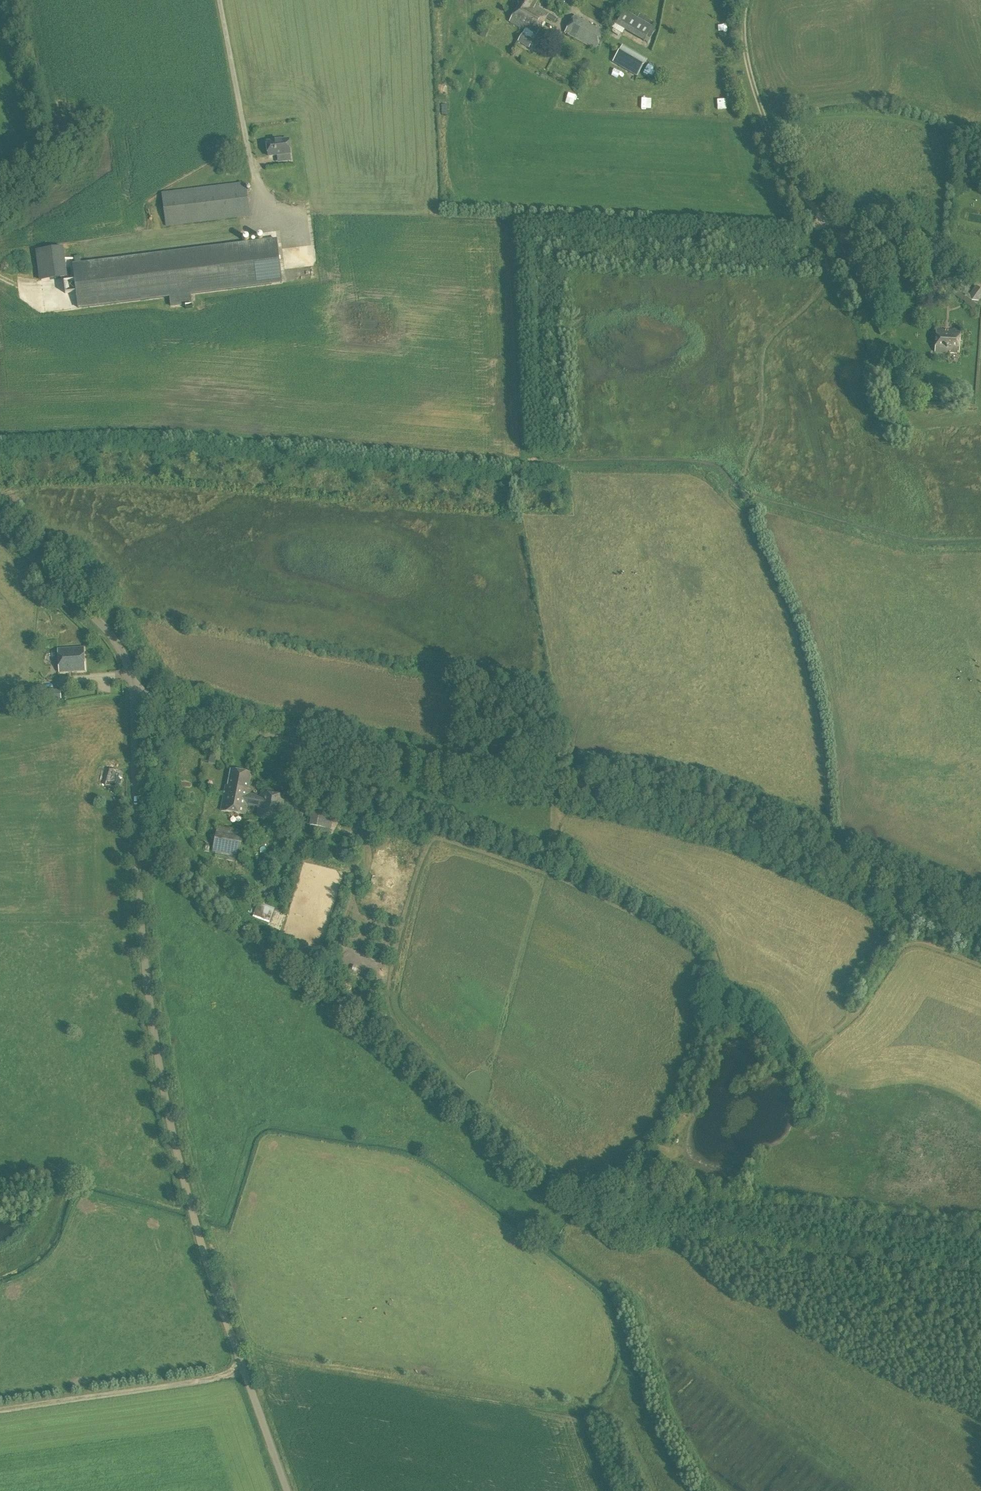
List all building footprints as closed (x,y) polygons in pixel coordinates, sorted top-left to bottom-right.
[(535,6),(537,3),(533,0),(522,0),(509,22),(522,29),(535,6)] [(524,31),(518,42),(529,48),(535,37),(549,14),(535,6),(522,29),(524,31)] [(644,41),(653,26),(624,10),(616,25),(644,41)] [(595,50),(605,32),(575,15),(565,33),(595,50)] [(665,25),(674,27),(676,19),(667,17),(665,25)] [(637,77),(647,60),(622,45),(612,62),(637,77)] [(268,156),(290,153),(289,140),(267,142),(268,156)] [(166,227),(250,217),(245,182),(161,193),(166,227)] [(73,272),(78,309),(81,308),(170,297),(171,307),(192,304),(191,295),(282,283),(281,272),(277,239),(81,263),(80,255),(74,256),(75,264),(72,264),(73,272)] [(40,281),(67,278),(63,247),(36,250),(40,281)] [(967,293),(970,290),(960,283),(952,293),(962,301),(963,300),(965,302),(964,303),(974,310),(980,302),(978,301),(980,298),(980,289),(976,286),(969,294),(967,293)] [(960,353),(961,332),(935,330),(934,352),(960,353)] [(59,672),(85,671),(84,647),(58,649),(59,672)] [(45,701),(61,700),(60,689),(44,690),(45,701)] [(120,785),(123,773),(111,769),(107,782),(120,785)] [(251,773),(231,770),(228,786),(225,786),(221,811),(246,815),(247,806),(259,808),(261,795),(250,793),(250,790),(248,790),(251,773)] [(280,821),(284,796),(262,792),(261,795),(259,808),(257,817),(280,821)] [(330,830),(334,806),(315,802),(310,826),(330,830)] [(238,857),(242,838),(216,832),(212,852),(238,857)]
